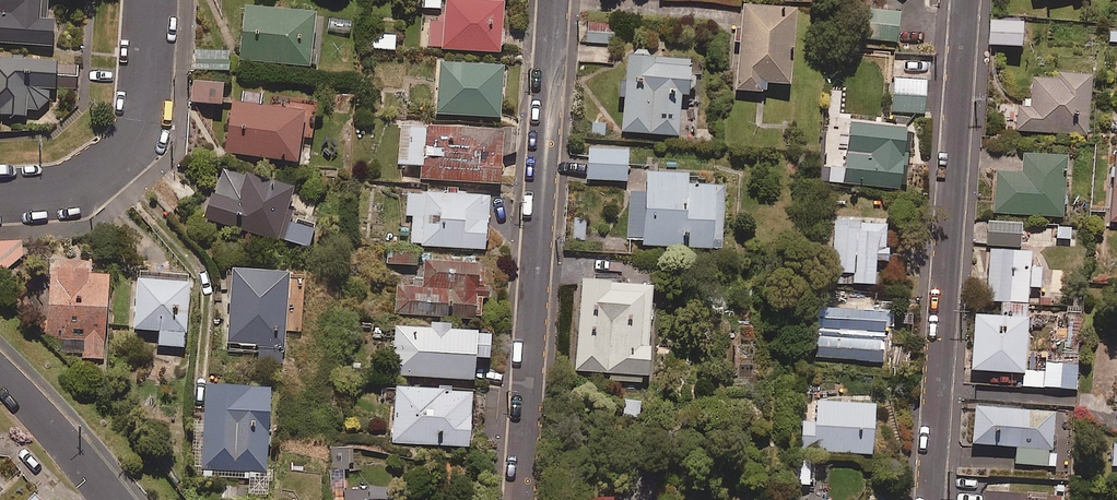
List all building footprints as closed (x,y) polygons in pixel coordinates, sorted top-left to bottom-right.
[(52,46),(54,18),(39,17),(41,0),(0,0),(0,42),(52,46)] [(441,0),(423,0),(423,9),(441,9),(441,0)] [(469,2),(446,1),(445,22),(428,21),(427,50),(502,53),(504,4),(486,3),(486,0),(469,0),(469,2)] [(797,12),(742,8),(736,91),(767,94),(767,85),(791,87),(797,12)] [(313,14),(244,11),(242,62),(310,66),(313,14)] [(1023,49),(1024,24),(1021,24),(1021,19),(1004,17),(1003,23),(991,22),(990,47),(1023,49)] [(396,35),(366,34),(366,49),(396,50),(396,35)] [(230,54),(197,53),(196,72),(229,73),(230,54)] [(26,117),(27,109),(37,110),(47,100),(48,87),(56,87),(58,61),(0,57),(0,115),(26,117)] [(708,62),(627,59),(624,135),(681,137),(682,97),(707,98),(708,62)] [(504,69),(440,64),(436,114),(501,119),(504,69)] [(927,81),(895,79),(892,111),(925,114),(927,81)] [(1033,79),(1033,99),(1025,99),(1025,108),(1020,108),(1019,133),(1090,135),(1091,80),(1033,79)] [(223,85),(194,84),(193,104),(222,105),(223,85)] [(262,108),(263,97),(242,94),(240,104),(233,103),(226,153),(298,163),(304,118),(315,120),(316,108),(301,105),(300,113),(262,108)] [(907,131),(851,125),(847,167),(834,166),(832,182),(901,190),(907,131)] [(518,130),(400,126),(398,165),(424,166),(423,182),(502,184),(503,155),(517,155),(518,130)] [(629,149),(589,148),(588,180),(628,182),(629,149)] [(1068,159),(1025,157),(1024,175),(997,173),(994,214),(1064,218),(1068,159)] [(295,190),(223,169),(216,193),(212,192),(204,220),(309,249),(314,230),(285,222),(295,190)] [(630,192),(629,238),(644,239),(644,246),(724,248),(725,186),(690,185),(691,176),(647,175),(646,193),(630,192)] [(489,199),(408,194),(407,216),(413,216),(411,245),(486,250),(489,199)] [(588,219),(573,217),(569,242),(585,244),(588,219)] [(888,222),(834,221),(833,285),(876,285),(876,262),(887,262),(888,222)] [(1022,225),(990,224),(989,246),(1022,247),(1022,225)] [(22,259),(22,242),(0,242),(0,277),(22,259)] [(1002,305),(1029,307),(1030,288),(1041,288),(1042,270),(1032,269),(1032,254),(991,252),(988,305),(1002,305)] [(89,260),(50,259),(48,340),(58,340),(58,357),(106,358),(108,277),(89,276),(89,260)] [(480,267),(425,263),(423,288),(397,286),(395,314),(477,320),(478,301),(489,302),(490,289),(478,289),(480,267)] [(288,274),(228,272),(225,344),(260,345),(259,362),(285,363),(288,274)] [(610,374),(609,381),(642,383),(642,377),(649,378),(651,349),(648,349),(652,287),(582,282),(576,372),(610,374)] [(186,348),(188,285),(136,283),(134,331),(156,332),(156,346),(186,348)] [(1029,307),(1002,305),(1002,319),(976,317),(974,371),(1025,374),(1029,307)] [(886,314),(818,310),(815,359),(883,363),(886,314)] [(449,327),(430,326),(430,330),(397,328),(393,376),(475,382),(476,360),(490,361),(492,336),(449,333),(449,327)] [(1077,390),(1078,364),(1052,362),(1051,373),(1026,372),(1026,387),(1077,390)] [(271,390),(206,387),(202,470),(267,473),(271,390)] [(473,393),(396,389),(394,443),(470,447),(473,393)] [(876,407),(818,403),(817,423),(803,422),(802,451),(873,456),(876,407)] [(1016,465),(1057,467),(1058,454),(1053,453),(1056,415),(977,409),(974,446),(1017,449),(1016,465)] [(811,462),(797,462),(797,485),(811,485),(811,462)] [(344,492),(344,499),(367,499),(367,491),(344,492)]
